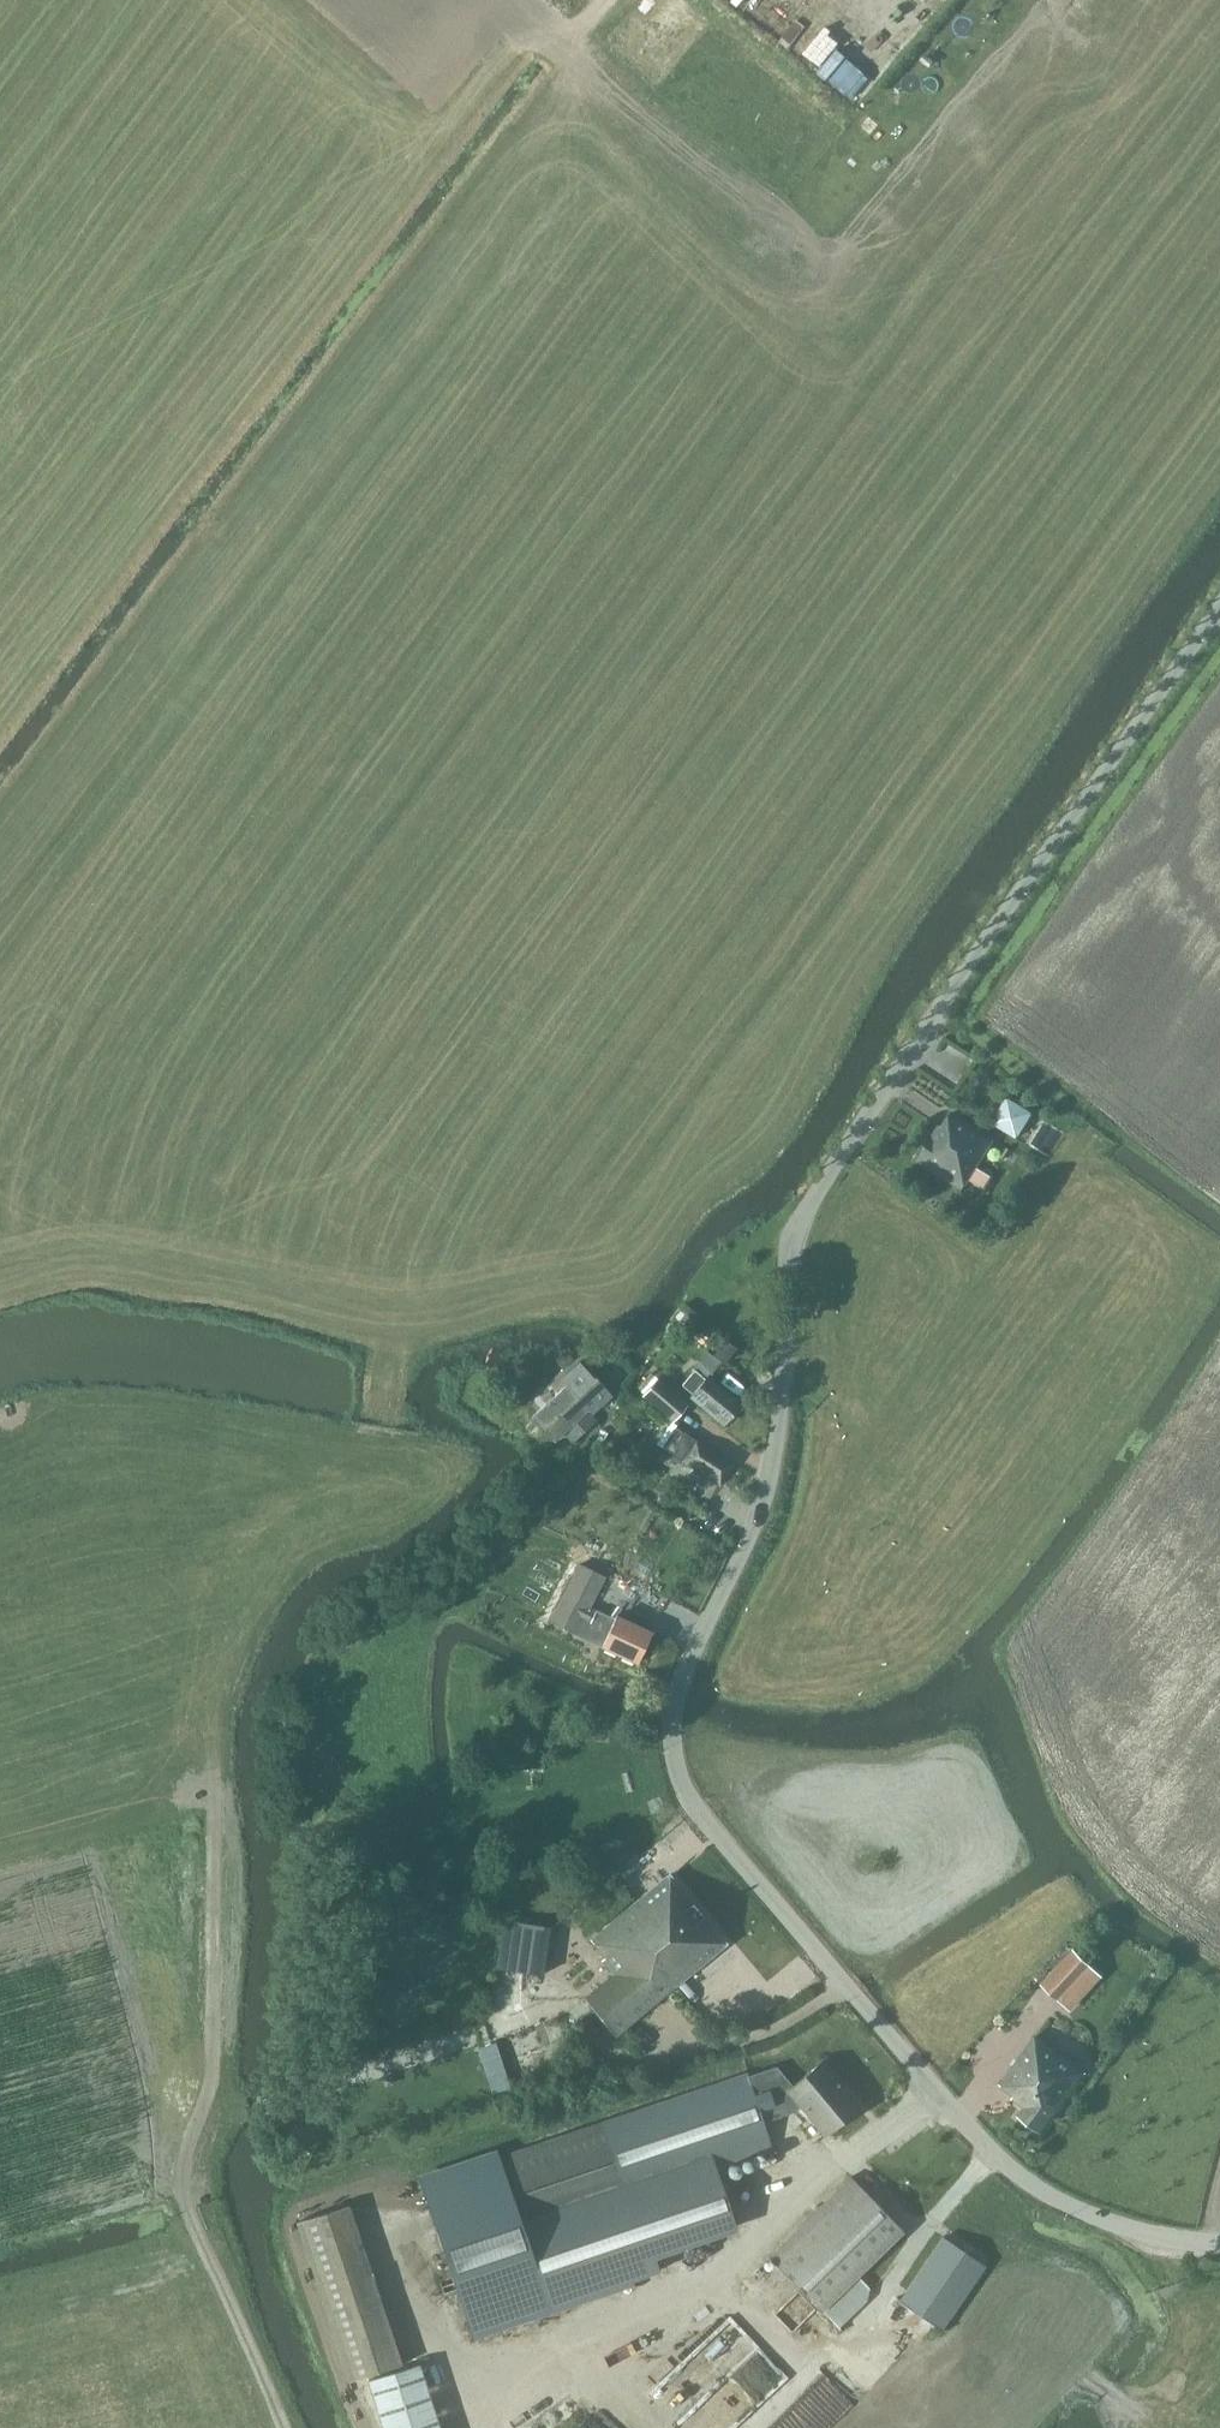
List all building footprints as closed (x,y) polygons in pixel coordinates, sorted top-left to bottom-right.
[(1007,1099),(993,1121),(1017,1137),(1031,1114),(1007,1099)] [(917,1160),(963,1189),(993,1140),(951,1114),(943,1127),(940,1125),(932,1138),(931,1137),(917,1160)] [(725,1341),(713,1358),(720,1363),(723,1365),(735,1349),(725,1341)] [(707,1353),(693,1369),(695,1370),(706,1380),(710,1376),(720,1363),(713,1358),(712,1357),(707,1353)] [(567,1385),(532,1417),(556,1442),(564,1435),(573,1445),(597,1423),(592,1417),(613,1398),(579,1361),(561,1379),(567,1385)] [(695,1370),(682,1385),(694,1395),(691,1398),(724,1425),(742,1403),(710,1376),(706,1380),(695,1370)] [(642,1395),(674,1422),(690,1405),(659,1378),(642,1395)] [(735,1466),(675,1428),(662,1447),(721,1487),(735,1466)] [(568,1561),(541,1614),(550,1619),(550,1620),(576,1633),(582,1622),(589,1626),(608,1634),(602,1646),(638,1663),(652,1633),(616,1616),(614,1621),(596,1612),(589,1608),(604,1578),(578,1565),(578,1566),(568,1561)] [(516,1621),(514,1637),(532,1639),(534,1623),(516,1621)] [(616,1850),(601,1864),(607,1871),(623,1858),(616,1850)] [(633,1881),(641,1890),(658,1874),(650,1865),(633,1881)] [(669,1873),(633,1903),(589,1939),(604,1957),(601,1960),(600,1961),(611,1975),(602,1983),(583,1998),(616,2038),(677,1987),(728,1944),(669,1873)] [(551,1928),(504,1922),(497,1971),(543,1977),(551,1928)] [(1042,1985),(1061,2003),(1094,1968),(1075,1950),(1042,1985)] [(707,1974),(686,1988),(704,2013),(724,1998),(707,1974)] [(1086,2073),(1036,2037),(1000,2085),(1013,2094),(1010,2097),(1025,2108),(1018,2117),(1040,2134),(1054,2114),(1055,2115),(1086,2073)] [(483,2063),(492,2094),(511,2088),(501,2057),(483,2063)] [(789,2091),(802,2106),(826,2135),(859,2107),(836,2080),(838,2078),(824,2061),(792,2088),(789,2091)] [(793,2113),(802,2106),(789,2091),(792,2088),(776,2068),(750,2076),(748,2072),(602,2121),(627,2198),(716,2168),(773,2149),(765,2123),(793,2113)] [(524,2231),(627,2198),(602,2121),(499,2154),(524,2231)] [(499,2154),(420,2181),(472,2334),(549,2308),(524,2231),(499,2154)] [(627,2198),(524,2231),(549,2308),(560,2304),(631,2280),(659,2271),(653,2253),(734,2226),(716,2168),(627,2198)] [(820,2310),(901,2228),(851,2178),(770,2259),(820,2310)] [(351,2377),(401,2362),(351,2203),(301,2218),(351,2377)] [(899,2299),(943,2329),(986,2266),(942,2236),(899,2299)] [(778,2306),(793,2323),(812,2307),(798,2289),(778,2306)] [(428,2424),(423,2405),(449,2398),(447,2388),(460,2384),(457,2374),(370,2398),(379,2427),(416,2427),(428,2424)]
